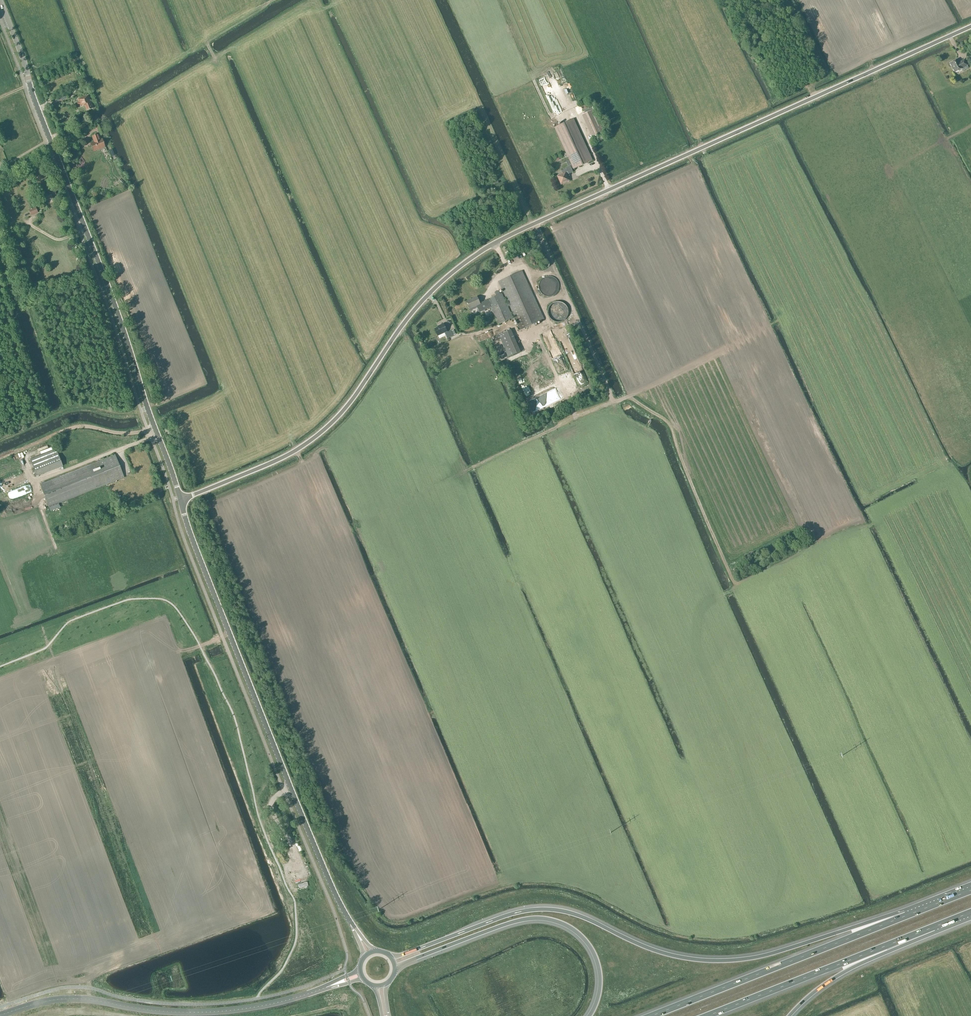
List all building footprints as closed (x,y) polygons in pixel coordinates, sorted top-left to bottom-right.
[(959,62),(957,59),(950,63),(955,72),(958,70),(959,71),(962,69),(963,70),(968,68),(967,65),(964,60),(959,62)] [(54,104),(67,98),(65,93),(52,99),(54,104)] [(80,105),(81,106),(84,105),(87,111),(93,108),(88,95),(78,99),(79,102),(77,103),(78,106),(80,105)] [(593,105),(584,109),(586,114),(595,109),(593,105)] [(605,132),(595,109),(586,114),(582,115),(593,138),(605,132)] [(569,174),(573,172),(572,169),(573,168),(573,169),(592,160),(574,119),(555,127),(569,160),(566,161),(569,167),(561,170),(563,173),(557,176),(559,180),(560,180),(561,184),(569,180),(568,177),(569,175),(569,174)] [(101,124),(97,126),(100,135),(105,134),(101,124)] [(93,151),(105,147),(102,139),(100,139),(98,134),(94,136),(95,139),(93,139),(94,142),(90,143),(93,151)] [(54,190),(42,195),(44,202),(52,199),(51,196),(56,194),(54,190)] [(32,205),(38,202),(35,193),(28,196),(32,205)] [(497,296),(487,300),(480,303),(477,297),(467,301),(470,308),(477,305),(479,311),(490,306),(498,324),(513,318),(508,307),(510,306),(521,330),(544,319),(522,271),(499,281),(508,302),(506,303),(502,293),(500,294),(497,296)] [(554,301),(550,318),(565,322),(570,305),(554,301)] [(448,338),(453,335),(451,331),(451,330),(448,332),(443,323),(440,325),(441,326),(435,329),(438,335),(445,332),(448,338)] [(508,357),(521,351),(511,329),(499,335),(508,357)] [(533,407),(546,402),(543,393),(530,399),(533,407)] [(37,475),(62,465),(56,449),(30,459),(37,475)] [(49,507),(124,477),(115,455),(40,484),(49,507)] [(4,489),(23,483),(20,474),(1,480),(4,489)]
